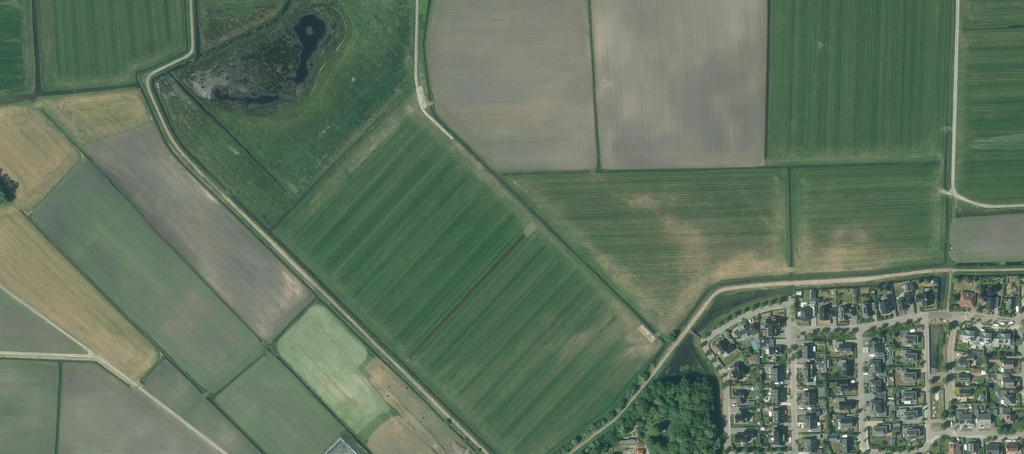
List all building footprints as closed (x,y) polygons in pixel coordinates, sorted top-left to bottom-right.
[(905,298),(897,300),(899,310),(907,309),(906,305),(912,304),(910,293),(904,294),(905,298)] [(922,294),(922,295),(916,295),(917,302),(923,301),(923,306),(931,305),(930,300),(933,299),(932,294),(930,295),(930,293),(922,294)] [(961,302),(963,304),(969,305),(969,306),(973,307),(975,294),(964,293),(964,294),(962,296),(961,302)] [(885,301),(880,302),(881,305),(880,306),(881,310),(882,310),(883,313),(884,313),(885,314),(889,313),(889,312),(891,312),(890,308),(894,307),(891,295),(884,297),(885,301)] [(1018,303),(1018,296),(1013,295),(1012,299),(1008,299),(1008,302),(1006,302),(1006,308),(1008,308),(1011,311),(1014,308),(1014,302),(1018,303)] [(995,297),(986,296),(985,301),(987,301),(986,308),(994,309),(994,306),(998,307),(999,297),(995,296),(995,297)] [(864,317),(872,316),(871,310),(876,310),(875,302),(870,303),(870,302),(862,303),(864,317)] [(802,308),(802,320),(810,320),(810,316),(815,316),(815,304),(807,304),(807,308),(802,308)] [(829,309),(829,307),(820,307),(820,320),(829,320),(829,316),(831,316),(835,316),(835,309),(829,309)] [(855,316),(854,309),(848,309),(848,307),(840,307),(841,319),(848,319),(848,316),(850,316),(855,316)] [(769,336),(777,336),(777,330),(777,327),(780,327),(780,318),(776,318),(776,317),(772,317),(772,318),(767,318),(767,327),(769,327),(769,330),(769,336)] [(738,338),(740,337),(743,336),(744,338),(748,336),(748,337),(748,336),(752,335),(751,333),(757,330),(754,323),(753,323),(754,324),(748,326),(747,325),(744,327),(743,326),(739,328),(739,329),(737,330),(737,331),(735,332),(735,334),(735,336),(737,337),(738,338)] [(909,335),(908,335),(909,330),(901,331),(901,332),(901,331),(901,337),(905,337),(905,342),(917,343),(917,336),(918,336),(919,336),(912,335),(909,335)] [(963,339),(968,340),(969,330),(964,330),(963,334),(960,334),(960,340),(963,340),(963,339)] [(969,330),(968,340),(973,341),(973,342),(974,342),(976,342),(977,336),(974,335),(975,331),(969,330)] [(977,336),(976,342),(976,344),(979,345),(980,341),(985,342),(986,333),(980,332),(980,336),(977,336)] [(986,333),(985,342),(984,344),(991,345),(991,346),(995,347),(995,344),(995,338),(991,338),(991,333),(986,333)] [(1005,343),(1004,334),(999,334),(999,338),(995,338),(995,344),(999,344),(999,343),(1005,343)] [(1004,334),(1005,343),(1005,345),(1010,345),(1010,346),(1013,346),(1013,338),(1010,338),(1010,334),(1004,334)] [(869,343),(869,347),(882,347),(882,342),(884,342),(884,337),(878,337),(878,340),(868,341),(869,341),(869,343)] [(727,346),(722,340),(719,342),(719,341),(716,343),(717,344),(716,345),(722,354),(728,350),(730,353),(735,349),(731,344),(727,346)] [(840,352),(851,352),(851,344),(843,344),(843,341),(835,341),(835,347),(840,347),(840,352)] [(781,354),(781,346),(772,346),(772,342),(764,342),(764,347),(769,347),(770,354),(781,354)] [(883,353),(882,347),(869,347),(869,351),(870,351),(870,353),(869,353),(880,353),(880,356),(884,356),(884,353),(883,353)] [(905,361),(916,361),(916,354),(917,354),(910,353),(908,353),(908,350),(902,350),(901,356),(905,356),(905,361)] [(959,359),(959,366),(969,366),(969,361),(974,361),(974,355),(967,355),(967,358),(959,359)] [(869,363),(869,367),(880,367),(880,362),(885,362),(885,357),(878,357),(878,360),(869,361),(870,361),(870,363),(869,363)] [(846,360),(840,360),(840,366),(843,366),(843,375),(851,375),(851,363),(846,363),(846,360)] [(1007,360),(1001,360),(1001,362),(1002,363),(1004,363),(1004,368),(1004,372),(1011,372),(1011,368),(1014,368),(1014,360),(1007,360)] [(740,361),(734,364),(735,368),(736,369),(732,371),(735,378),(737,377),(738,380),(743,378),(742,376),(745,374),(743,367),(742,367),(740,361)] [(880,372),(880,367),(869,367),(869,371),(870,371),(870,373),(869,373),(879,373),(879,376),(886,376),(886,372),(880,372)] [(916,373),(909,373),(907,373),(907,370),(901,370),(901,373),(904,373),(904,381),(915,380),(915,373),(916,373)] [(993,380),(997,380),(1003,380),(1003,387),(1010,387),(1014,387),(1014,379),(1010,379),(1010,377),(1011,377),(1004,377),(1004,373),(993,374),(993,380)] [(813,375),(803,375),(803,381),(809,381),(809,384),(816,384),(816,381),(813,381),(813,375)] [(885,377),(879,377),(879,380),(869,381),(870,381),(870,383),(870,387),(880,387),(880,382),(885,382),(885,377)] [(838,380),(838,383),(838,386),(842,386),(842,391),(852,390),(852,383),(848,383),(848,379),(838,380)] [(963,387),(963,390),(960,390),(960,397),(970,396),(970,390),(972,390),(972,386),(963,387)] [(880,391),(880,387),(870,387),(870,391),(871,393),(870,393),(879,393),(879,396),(886,396),(885,391),(880,391)] [(916,399),(916,392),(917,392),(910,392),(907,392),(907,389),(901,389),(901,392),(903,392),(903,400),(916,399)] [(1007,394),(1007,390),(999,390),(999,397),(1004,397),(1004,404),(1010,404),(1014,404),(1014,400),(1013,400),(1013,394),(1007,394)] [(744,391),(735,392),(735,398),(738,398),(738,403),(744,403),(744,398),(744,391)] [(852,401),(845,401),(845,397),(837,398),(837,402),(840,402),(840,409),(852,409),(852,401)] [(870,403),(870,407),(881,407),(885,407),(885,402),(886,402),(886,397),(879,397),(879,400),(870,401),(871,401),(871,403),(870,403)] [(885,407),(881,407),(870,407),(870,411),(871,411),(871,413),(870,413),(880,413),(880,417),(887,416),(887,411),(885,411),(885,407)] [(746,408),(739,408),(739,414),(735,414),(735,422),(747,422),(747,414),(746,414),(746,408)] [(918,411),(907,412),(907,408),(899,409),(900,414),(904,414),(905,419),(917,418),(917,411),(918,411)] [(1008,420),(1008,422),(1008,424),(1013,423),(1013,420),(1015,420),(1015,414),(1010,414),(1010,408),(1002,408),(1002,414),(1005,414),(1005,420),(1008,420)] [(985,424),(985,414),(979,414),(978,410),(975,410),(975,417),(979,417),(979,424),(985,424)] [(994,410),(991,410),(988,410),(988,414),(985,414),(985,424),(991,424),(991,416),(994,416),(994,410)] [(962,414),(962,411),(956,411),(956,417),(960,417),(960,424),(966,424),(966,414),(962,414)] [(844,415),(838,415),(838,419),(841,419),(841,427),(853,427),(852,425),(853,425),(853,420),(852,421),(852,418),(844,418),(844,415)] [(817,421),(804,422),(804,428),(813,428),(814,431),(821,431),(821,426),(817,426),(817,421)] [(873,427),(874,427),(874,434),(878,434),(878,435),(882,435),(882,434),(886,434),(886,429),(891,429),(891,424),(883,424),(883,427),(873,427)] [(920,429),(913,430),(910,430),(910,427),(903,428),(903,431),(906,431),(907,438),(920,437),(919,430),(920,430),(920,429)] [(774,431),(774,437),(785,437),(785,431),(780,431),(780,428),(774,428),(774,431)] [(736,434),(736,444),(736,442),(748,442),(748,438),(754,438),(754,430),(745,430),(745,434),(736,434)] [(778,447),(778,443),(785,443),(785,437),(774,437),(774,441),(771,441),(771,447),(778,447)] [(843,438),(840,438),(840,442),(843,442),(843,451),(851,451),(851,439),(843,439),(843,438)] [(961,445),(955,445),(955,443),(950,443),(950,452),(949,453),(950,453),(961,453),(961,445)] [(979,443),(968,443),(968,450),(968,451),(972,451),(972,452),(975,452),(975,451),(979,450),(979,453),(982,453),(982,448),(979,448),(979,443)] [(987,453),(992,453),(1002,453),(1002,451),(999,451),(999,444),(987,445),(987,453)] [(1018,444),(1007,444),(1007,448),(1007,453),(1010,453),(1010,452),(1015,452),(1015,453),(1021,453),(1021,450),(1018,450),(1018,444)] [(805,445),(805,451),(814,451),(814,453),(822,453),(821,449),(817,449),(817,445),(805,445)]
